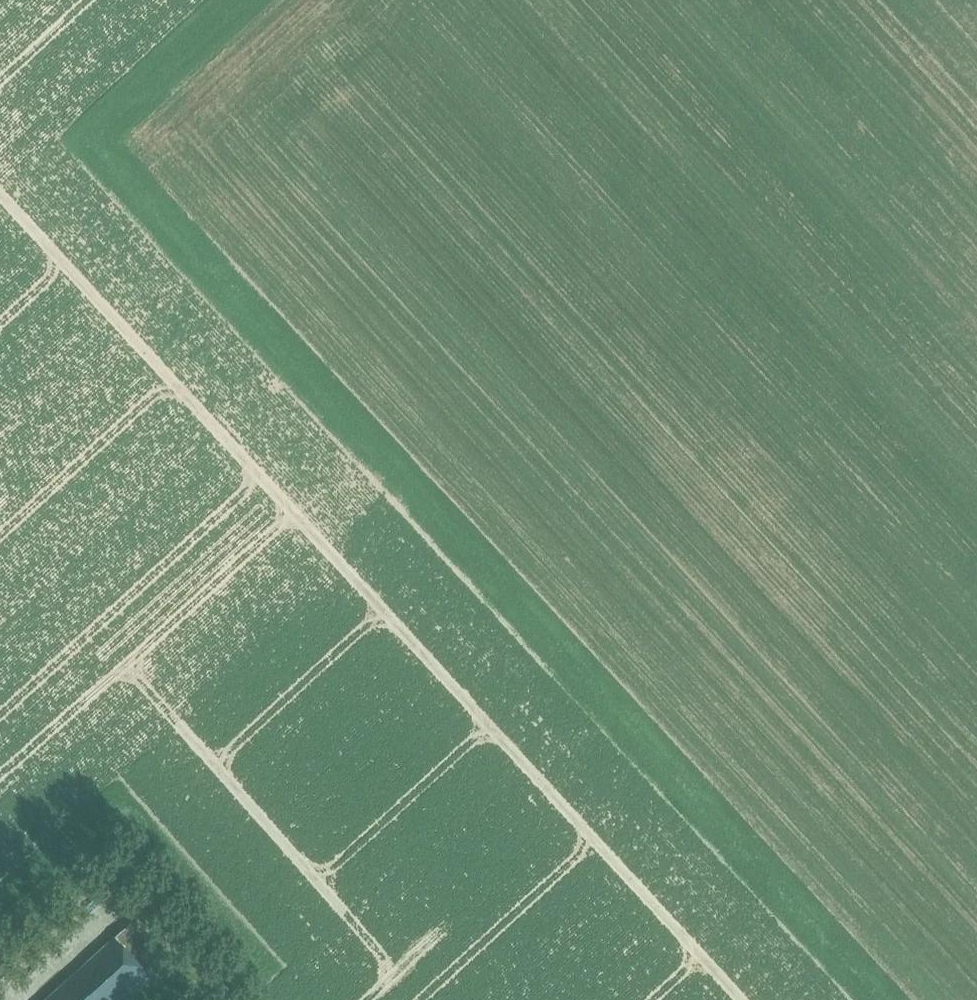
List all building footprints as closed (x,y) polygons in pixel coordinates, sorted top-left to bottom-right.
[(114,940),(47,999),(133,999),(152,983),(114,940)]
